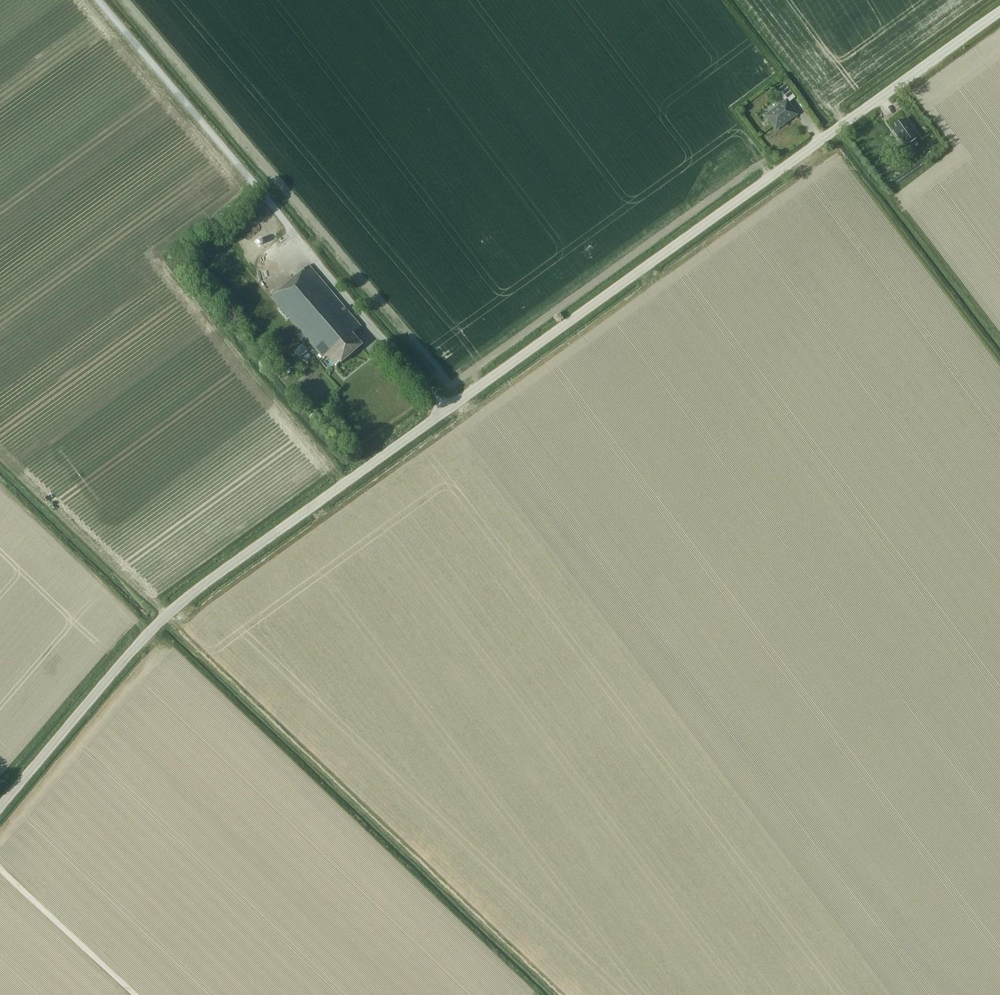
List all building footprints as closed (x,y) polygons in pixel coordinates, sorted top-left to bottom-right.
[(776,128),(795,114),(788,103),(795,98),(786,84),(777,90),(783,97),(775,103),(778,108),(767,116),(776,128)] [(897,127),(893,130),(905,147),(919,136),(907,120),(903,123),(901,120),(895,124),(897,127)] [(302,339),(305,336),(323,359),(327,355),(335,365),(360,344),(352,335),(361,327),(309,265),(272,298),(301,332),(298,335),(302,339)] [(302,357),(310,351),(305,344),(296,351),(302,357)]
